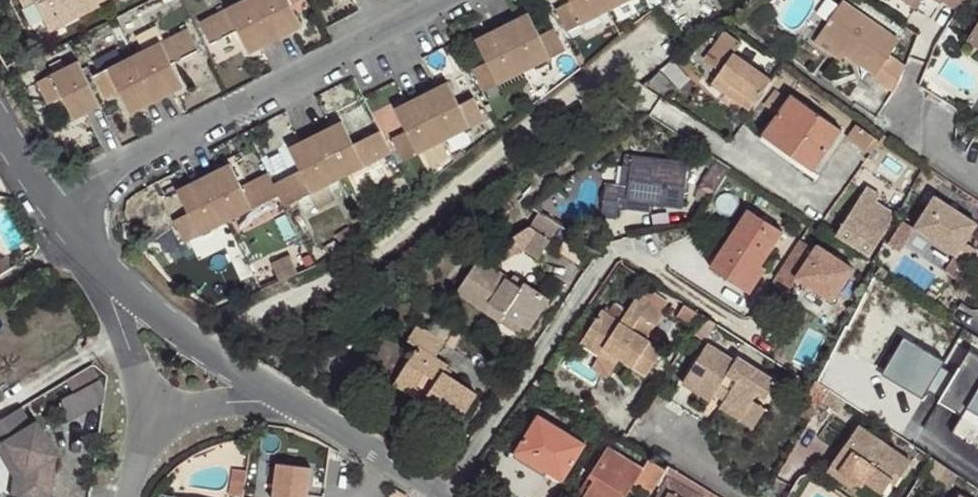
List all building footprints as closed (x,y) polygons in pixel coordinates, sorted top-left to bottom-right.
[(33,1),(42,20),(65,8),(71,19),(98,5),(96,2),(100,0),(32,0),(33,1)] [(256,0),(244,0),(200,22),(211,45),(238,32),(250,55),(276,41),(256,0)] [(276,41),(303,28),(292,6),(302,0),(256,0),(276,41)] [(603,0),(570,0),(571,2),(556,9),(567,32),(609,11),(603,0)] [(609,11),(630,0),(603,0),(609,11)] [(915,10),(922,0),(901,0),(915,10)] [(958,8),(963,0),(946,0),(958,8)] [(900,41),(842,1),(819,35),(846,55),(876,76),(900,41)] [(71,19),(65,8),(42,20),(48,30),(71,19)] [(555,28),(540,35),(529,13),(502,27),(525,72),(566,51),(555,28)] [(525,72),(502,27),(476,40),(487,62),(472,70),(484,93),(525,72)] [(199,51),(188,28),(135,55),(157,101),(184,88),(172,65),(199,51)] [(974,29),(967,41),(977,47),(977,32),(974,29)] [(772,81),(733,54),(741,43),(726,31),(705,61),(721,72),(719,75),(732,84),(725,93),(727,94),(751,111),(772,81)] [(846,55),(819,35),(814,41),(842,61),(846,55)] [(157,101),(135,55),(88,79),(99,102),(119,91),(131,114),(157,101)] [(88,79),(79,61),(38,82),(48,105),(63,98),(75,121),(102,107),(99,102),(88,79)] [(732,84),(719,75),(718,76),(713,83),(712,84),(725,93),(732,84)] [(460,105),(448,82),(422,96),(444,141),(485,120),(475,98),(460,105)] [(789,99),(779,92),(767,109),(777,116),(786,103),(789,99)] [(841,130),(792,95),(789,99),(786,103),(777,116),(763,136),(812,171),(841,130)] [(444,141),(422,96),(395,109),(406,131),(392,139),(404,161),(444,141)] [(873,125),(862,117),(845,138),(865,151),(880,131),(873,125)] [(354,144),(342,122),(316,135),(339,180),(392,153),(380,131),(354,144)] [(339,180),(316,135),(289,149),(301,171),(274,185),(279,195),(286,208),(339,180)] [(688,165),(631,158),(630,167),(626,208),(633,208),(634,202),(653,204),(683,208),(688,165)] [(268,173),(242,186),(231,164),(204,177),(227,223),(279,195),(274,185),(268,173)] [(626,208),(630,167),(607,164),(602,216),(624,218),(626,208)] [(227,223),(204,177),(177,191),(189,213),(174,221),(185,244),(191,241),(227,223)] [(900,210),(865,186),(834,232),(870,256),(900,210)] [(976,224),(936,198),(916,228),(956,255),(958,252),(964,244),(976,224)] [(653,204),(634,202),(633,208),(632,212),(651,214),(653,204)] [(782,232),(749,210),(711,269),(740,287),(756,263),(761,266),(764,261),(782,232)] [(550,241),(529,227),(511,240),(520,246),(538,259),(550,241)] [(592,245),(570,232),(558,252),(579,265),(592,245)] [(520,246),(511,240),(480,259),(489,265),(520,246)] [(974,251),(964,244),(958,252),(969,259),(974,251)] [(480,259),(479,259),(457,292),(500,321),(505,314),(528,329),(529,330),(549,299),(525,282),(522,288),(489,265),(480,259)] [(767,269),(756,263),(740,287),(751,294),(751,293),(767,269)] [(837,310),(850,283),(837,276),(823,303),(837,310)] [(666,312),(638,295),(620,323),(601,311),(581,343),(599,355),(604,347),(647,376),(663,350),(647,340),(666,312)] [(528,329),(505,314),(500,321),(522,336),(528,329)] [(447,365),(436,358),(445,344),(416,326),(407,341),(418,347),(399,376),(428,394),(423,402),(458,425),(477,395),(443,373),(447,365)] [(900,336),(881,374),(924,396),(944,357),(900,336)] [(777,383),(738,358),(735,362),(707,344),(683,383),(698,393),(701,387),(715,395),(721,386),(730,392),(724,401),(757,423),(766,409),(753,401),(759,392),(767,398),(777,383)] [(621,359),(604,347),(599,355),(616,365),(621,359)] [(939,395),(977,417),(977,357),(965,350),(939,395)] [(69,419),(114,396),(97,363),(68,378),(74,390),(58,398),(69,419)] [(428,394),(399,376),(394,384),(423,402),(428,394)] [(730,392),(721,386),(715,395),(724,401),(730,392)] [(715,395),(701,387),(698,393),(712,401),(715,395)] [(757,423),(724,401),(721,408),(754,429),(757,423)] [(16,413),(0,422),(0,449),(17,478),(14,495),(25,496),(42,496),(49,455),(30,425),(25,428),(16,413)] [(586,444),(539,415),(517,451),(515,452),(563,481),(586,444)] [(912,462),(859,425),(831,464),(863,487),(866,482),(883,493),(897,474),(901,477),(912,462)] [(607,448),(590,476),(594,480),(584,496),(626,496),(635,483),(643,470),(642,469),(607,448)] [(958,476),(931,457),(922,471),(950,489),(958,476)] [(666,471),(649,460),(642,469),(643,470),(635,483),(652,494),(666,471)] [(311,465),(273,462),(270,496),(308,496),(311,465)] [(863,487),(831,464),(827,471),(859,493),(863,487)] [(247,471),(233,469),(228,494),(243,496),(247,471)] [(590,476),(576,496),(584,496),(594,480),(590,476)] [(679,482),(672,493),(678,496),(687,496),(691,490),(679,482)] [(662,488),(656,496),(678,496),(672,493),(662,488)] [(705,489),(701,495),(704,496),(716,496),(717,495),(705,489)]
